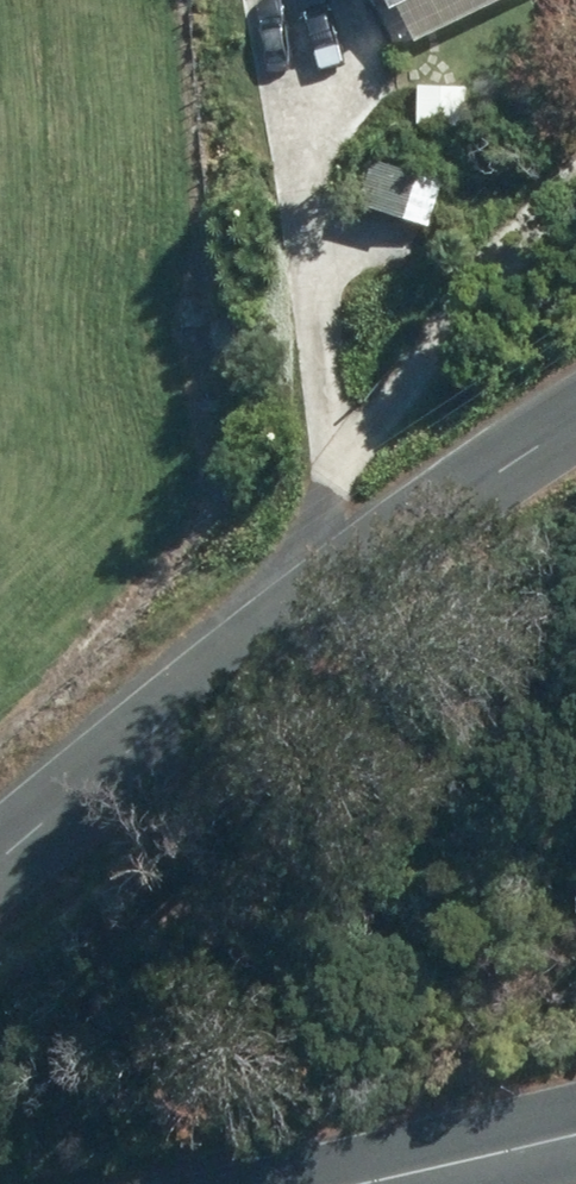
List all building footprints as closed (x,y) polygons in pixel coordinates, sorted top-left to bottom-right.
[(373,15),(385,9),(404,45),(494,0),(366,0),(373,15)]
